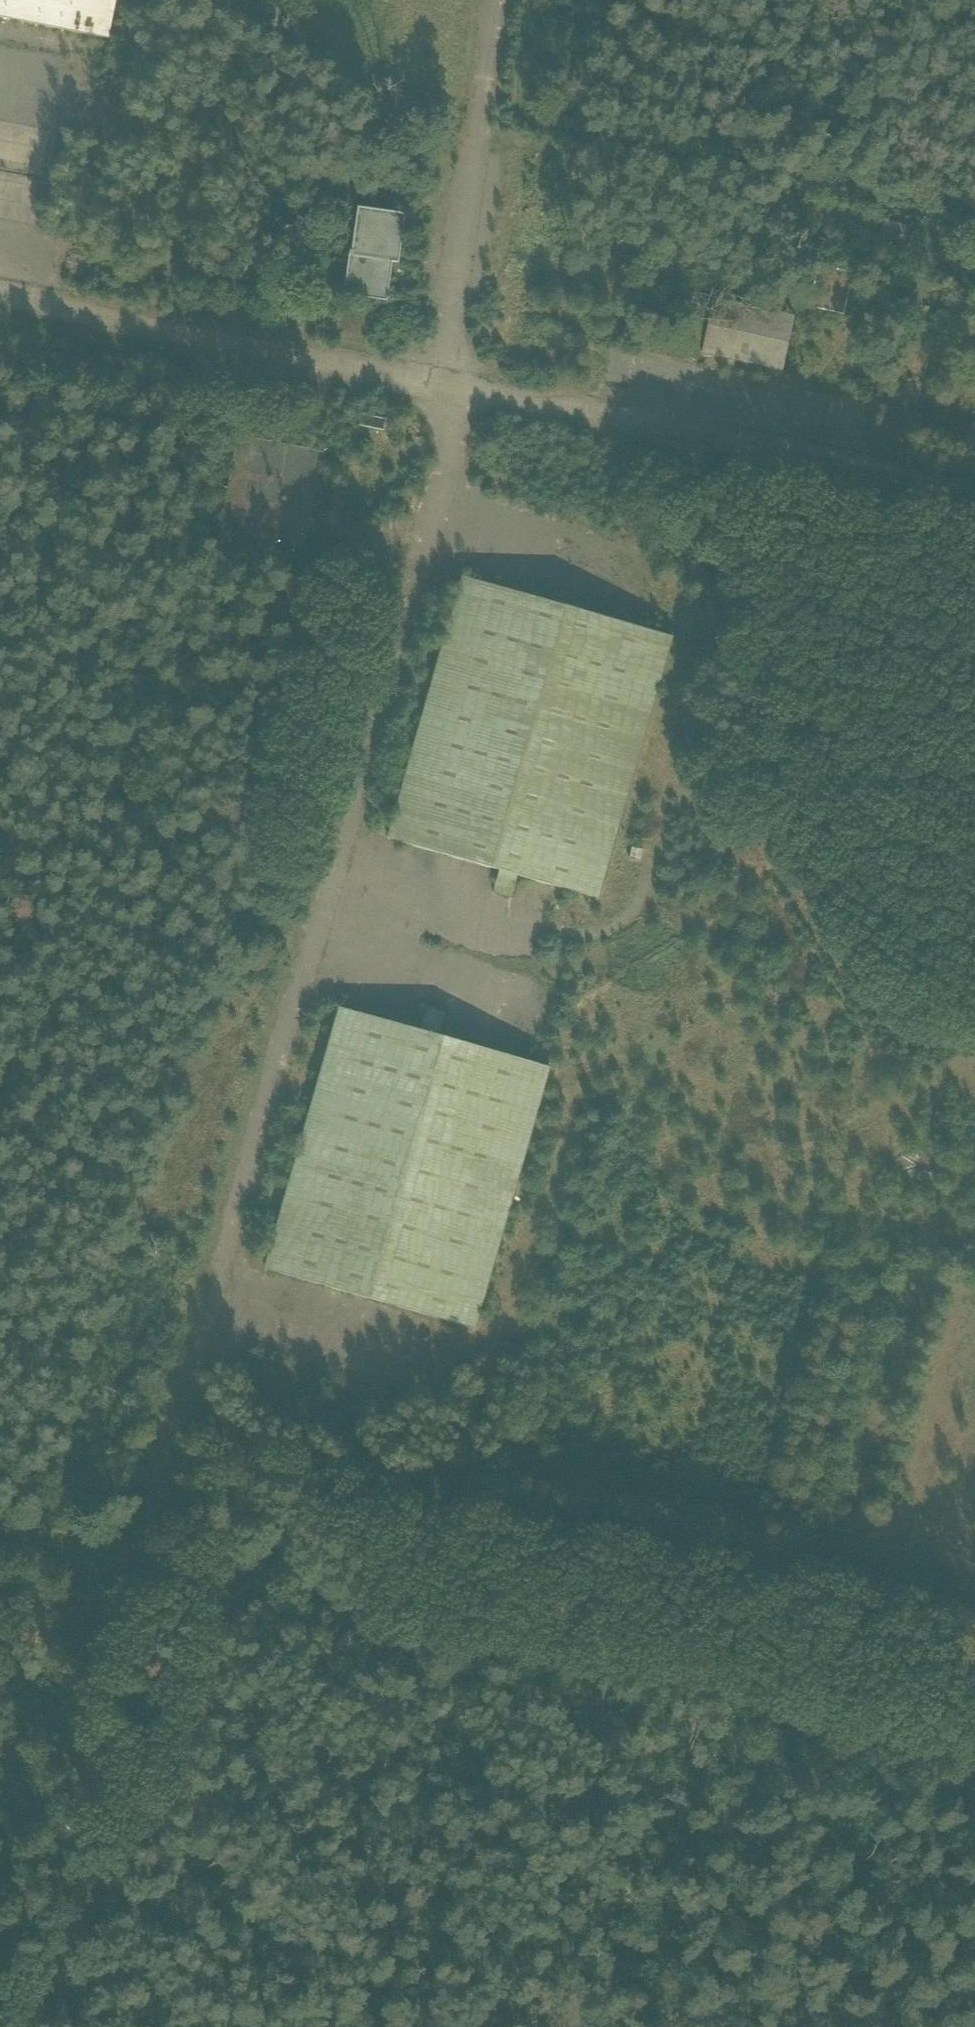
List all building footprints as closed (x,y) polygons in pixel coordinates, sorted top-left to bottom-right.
[(109,40),(117,0),(0,0),(0,18),(109,40)] [(443,174),(436,173),(433,188),(441,189),(443,174)] [(406,215),(359,208),(352,252),(350,252),(344,295),(387,302),(393,263),(399,264),(406,215)] [(912,228),(883,220),(876,247),(905,255),(912,228)] [(839,271),(818,267),(810,306),(811,306),(809,315),(820,318),(822,309),(844,314),(853,275),(846,273),(844,277),(838,275),(839,271)] [(767,311),(713,299),(702,354),(783,371),(795,316),(781,314),(784,300),(770,297),(767,311)] [(387,420),(360,414),(358,427),(384,432),(387,420)] [(674,637),(462,577),(385,837),(500,870),(493,893),(511,898),(518,875),(559,887),(599,899),(641,751),(674,637)] [(643,850),(632,847),(629,859),(641,862),(643,850)] [(421,1030),(339,1008),(265,1268),(436,1317),(476,1329),(551,1067),(532,1062),(439,1036),(445,1012),(427,1007),(421,1030)]
